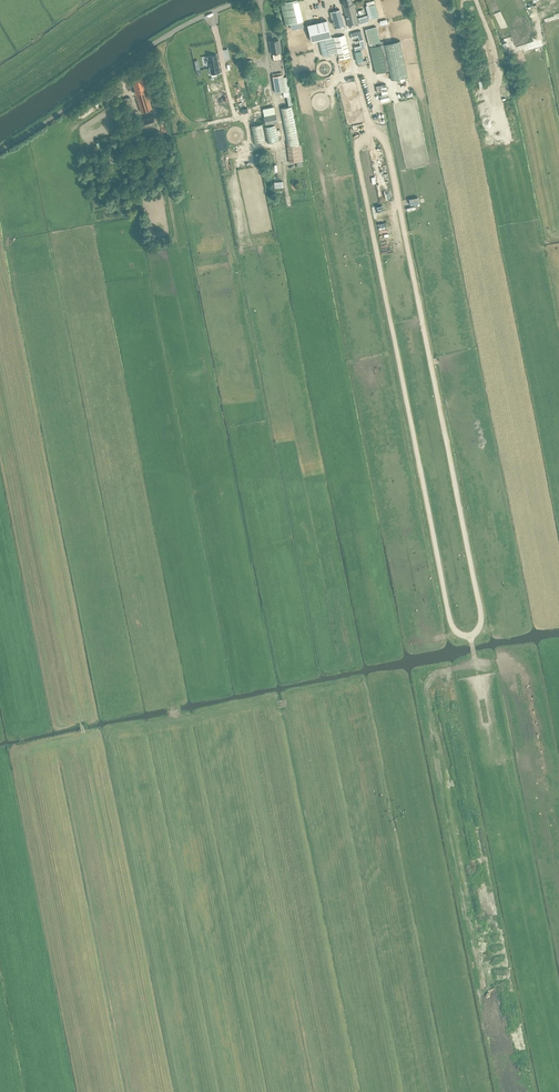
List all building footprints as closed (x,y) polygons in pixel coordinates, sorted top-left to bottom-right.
[(358,25),(352,0),(342,0),(349,27),(358,25)] [(332,12),(336,28),(344,26),(340,9),(332,12)] [(367,16),(358,18),(359,24),(369,21),(367,16)] [(327,20),(307,25),(311,42),(331,37),(327,20)] [(370,44),(380,41),(377,27),(365,29),(369,45),(370,44)] [(360,31),(351,33),(352,40),(358,38),(360,45),(354,46),(355,52),(361,50),(362,50),(361,49),(365,48),(360,31)] [(344,35),(334,37),(338,52),(340,60),(350,57),(344,35)] [(322,40),(318,40),(322,56),(338,52),(334,37),(331,37),(322,40)] [(281,52),(279,39),(269,41),(271,54),(281,52)] [(370,44),(376,73),(389,70),(383,44),(383,41),(380,41),(370,44)] [(407,76),(400,41),(383,44),(389,70),(391,80),(407,76)] [(355,52),(354,52),(357,62),(360,61),(363,61),(361,50),(355,52)] [(208,60),(206,61),(207,65),(209,64),(211,75),(220,73),(216,55),(207,57),(208,60)] [(283,77),(282,74),(272,76),(275,93),(283,91),(284,96),(290,95),(287,76),(283,77)] [(141,112),(151,109),(143,82),(144,82),(142,75),(132,79),(136,91),(135,91),(141,112)] [(149,83),(151,90),(152,94),(157,93),(157,89),(156,81),(149,83)] [(132,121),(132,119),(136,118),(130,97),(114,102),(116,109),(123,106),(128,123),(132,121)] [(299,144),(292,106),(281,108),(288,146),(290,146),(287,147),(289,162),(296,161),(297,167),(303,166),(302,161),(303,161),(301,145),(300,145),(300,144),(299,144)] [(166,121),(163,108),(159,110),(159,111),(159,112),(158,113),(160,122),(166,121)] [(266,126),(278,123),(275,114),(263,116),(266,126)] [(265,140),(262,124),(251,126),(254,142),(265,140)] [(276,128),(278,127),(278,124),(264,127),(267,143),(279,141),(276,128)] [(127,142),(137,139),(134,130),(124,133),(127,142)] [(120,144),(119,144),(117,135),(109,137),(111,146),(116,145),(117,148),(121,147),(120,144)]
